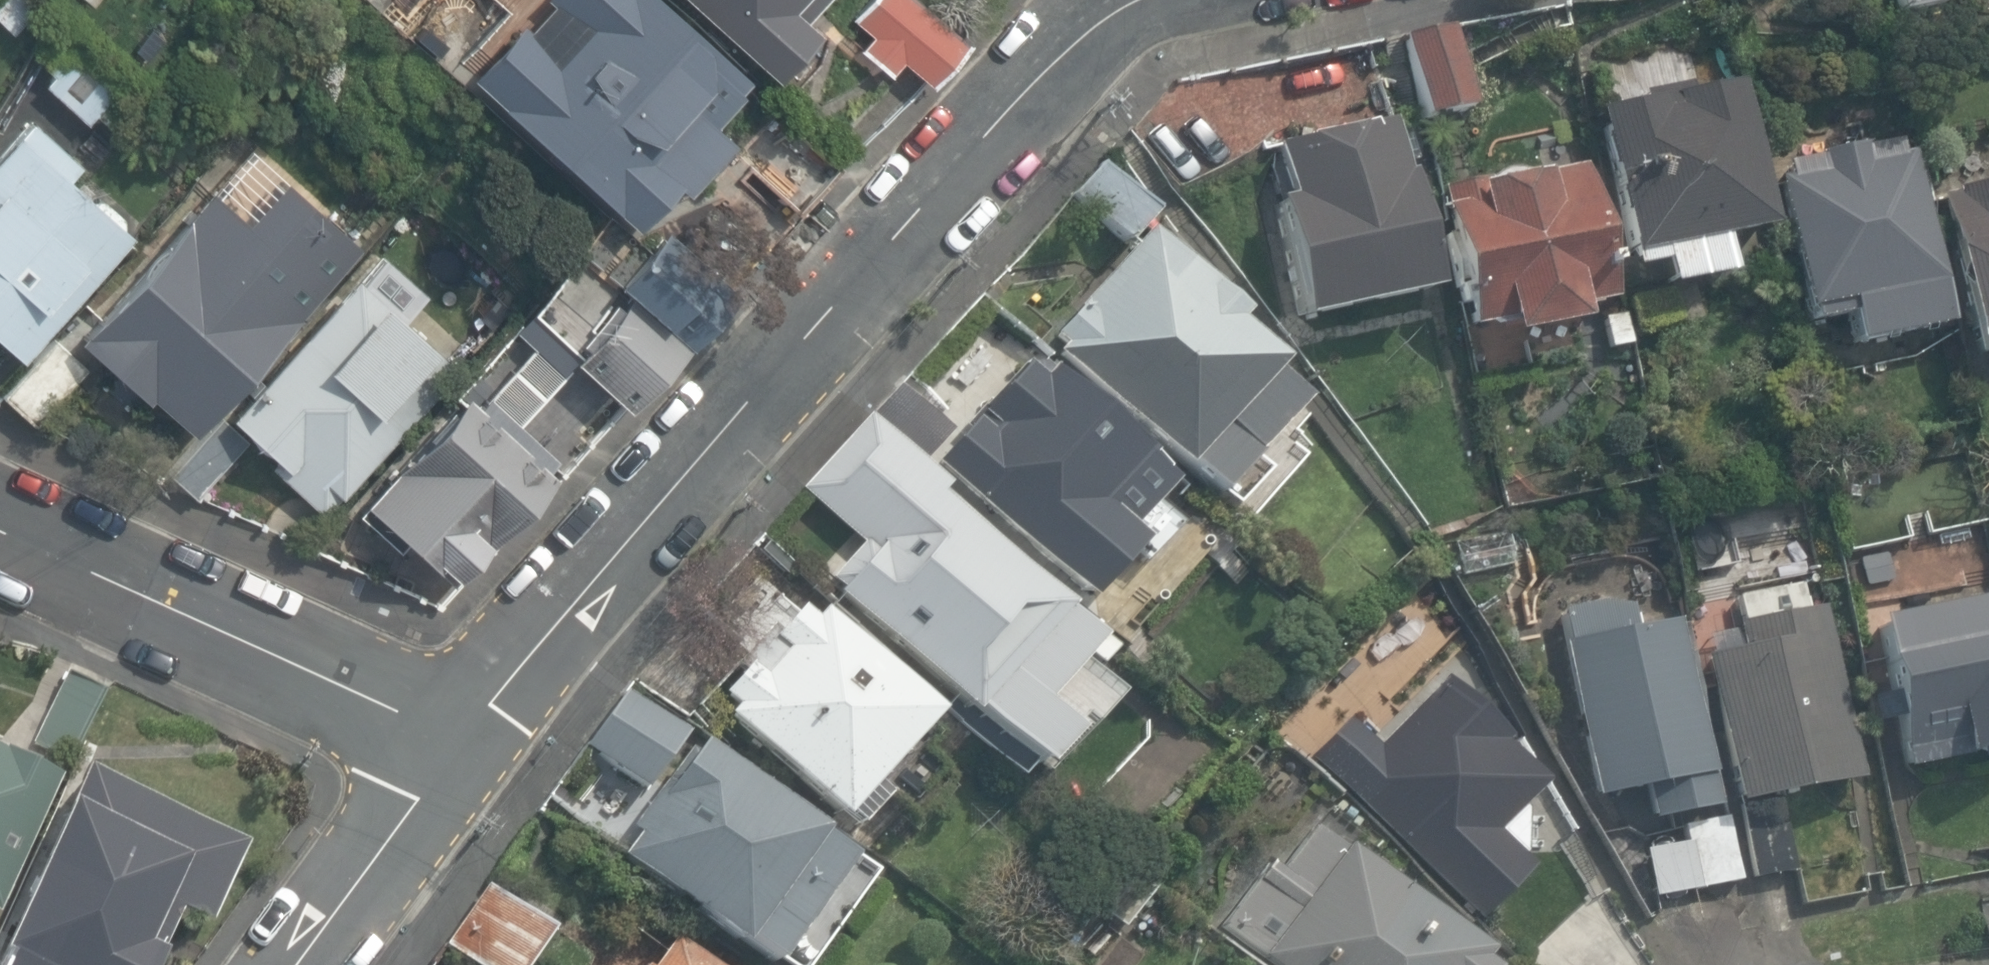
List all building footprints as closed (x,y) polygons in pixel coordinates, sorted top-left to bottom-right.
[(659,0),(580,0),(563,21),(573,28),(557,48),(532,28),(489,80),(513,99),(502,112),(643,226),(674,189),(684,197),(734,136),(715,121),(752,75),(659,0)] [(778,81),(823,30),(812,20),(829,0),(687,0),(778,81)] [(845,9),(863,25),(851,40),(882,67),(895,52),(920,74),(959,27),(928,0),(853,0),(845,9)] [(1899,15),(1949,5),(1948,0),(1895,0),(1899,15)] [(1404,38),(1422,120),(1475,109),(1457,27),(1404,38)] [(1730,77),(1590,107),(1621,251),(1761,220),(1730,77)] [(1424,283),(1384,107),(1269,133),(1282,192),(1265,195),(1292,313),(1424,283)] [(0,163),(0,340),(27,363),(134,239),(68,183),(82,168),(33,125),(0,163)] [(1782,156),(1785,171),(1770,174),(1801,309),(1843,299),(1853,343),(1950,321),(1909,145),(1895,148),(1891,131),(1782,156)] [(1600,290),(1574,155),(1474,174),(1477,188),(1438,196),(1461,314),(1505,306),(1509,325),(1580,311),(1577,295),(1600,290)] [(1950,205),(1983,366),(1988,364),(1988,183),(1969,187),(1972,201),(1950,205)] [(215,190),(81,346),(150,405),(154,401),(201,441),(331,290),(320,281),(349,248),(280,189),(252,222),(215,190)] [(1231,301),(1147,213),(1044,324),(1055,334),(1047,343),(1212,486),(1288,389),(1265,364),(1266,346),(1231,316),(1231,301)] [(359,281),(234,421),(283,465),(276,473),(325,517),(340,500),(345,505),(464,372),(407,322),(427,300),(386,263),(366,286),(359,281)] [(618,291),(569,349),(623,395),(672,337),(618,291)] [(53,336),(4,395),(39,424),(88,365),(53,336)] [(1030,365),(941,462),(1099,605),(1157,541),(1140,526),(1183,478),(1058,365),(1045,379),(1030,365)] [(464,384),(362,498),(450,576),(552,463),(464,384)] [(867,408),(801,476),(864,537),(903,497),(896,490),(923,462),(867,408)] [(932,481),(835,590),(1032,764),(1068,723),(1032,691),(1093,623),(932,481)] [(1451,535),(1460,571),(1526,555),(1517,518),(1451,535)] [(790,598),(713,686),(727,698),(717,709),(836,815),(936,702),(816,596),(804,610),(790,598)] [(1744,644),(1705,651),(1734,796),(1861,771),(1826,596),(1738,613),(1744,644)] [(1869,620),(1898,764),(1988,746),(1988,596),(1869,620)] [(1712,773),(1682,618),(1562,641),(1591,796),(1712,773)] [(108,689),(68,670),(35,739),(75,758),(108,689)] [(1370,739),(1339,709),(1298,752),(1473,920),(1530,861),(1492,825),(1536,780),(1430,677),(1370,739)] [(852,844),(698,730),(614,842),(768,957),(852,844)] [(0,746),(0,912),(1,913),(65,777),(0,746)] [(3,964),(167,964),(175,948),(156,940),(176,897),(219,917),(253,841),(93,768),(3,964)] [(1805,816),(1737,818),(1745,879),(1807,876),(1805,816)] [(1728,821),(1636,839),(1647,897),(1739,879),(1728,821)] [(1345,838),(1259,960),(1265,964),(1496,964),(1488,959),(1498,945),(1345,838)] [(487,885),(449,944),(481,964),(532,964),(555,929),(487,885)] [(653,964),(709,964),(672,939),(653,964)]
